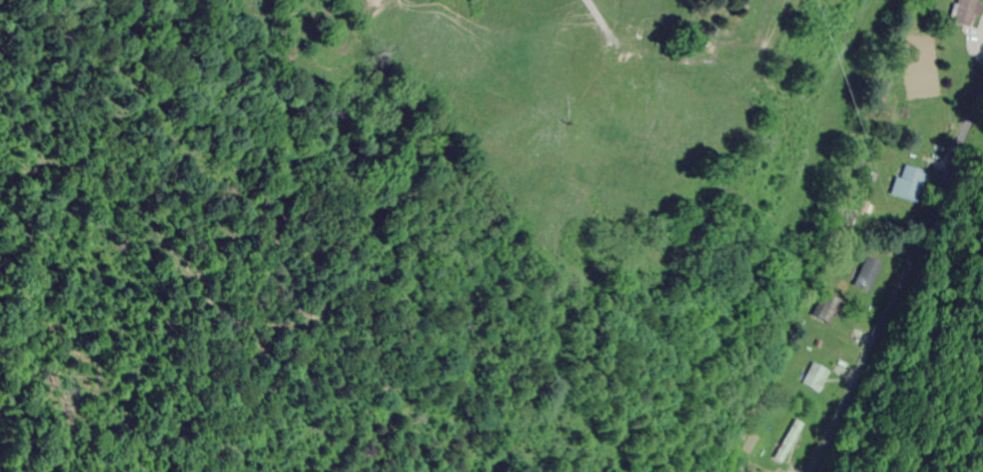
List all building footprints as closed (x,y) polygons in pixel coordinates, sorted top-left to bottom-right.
[(933,173),(901,166),(895,196),(926,203),(933,173)] [(884,264),(865,256),(852,286),(870,294),(884,264)] [(818,393),(828,372),(811,364),(801,385),(818,393)] [(804,425),(794,419),(771,459),(781,464),(804,425)]
